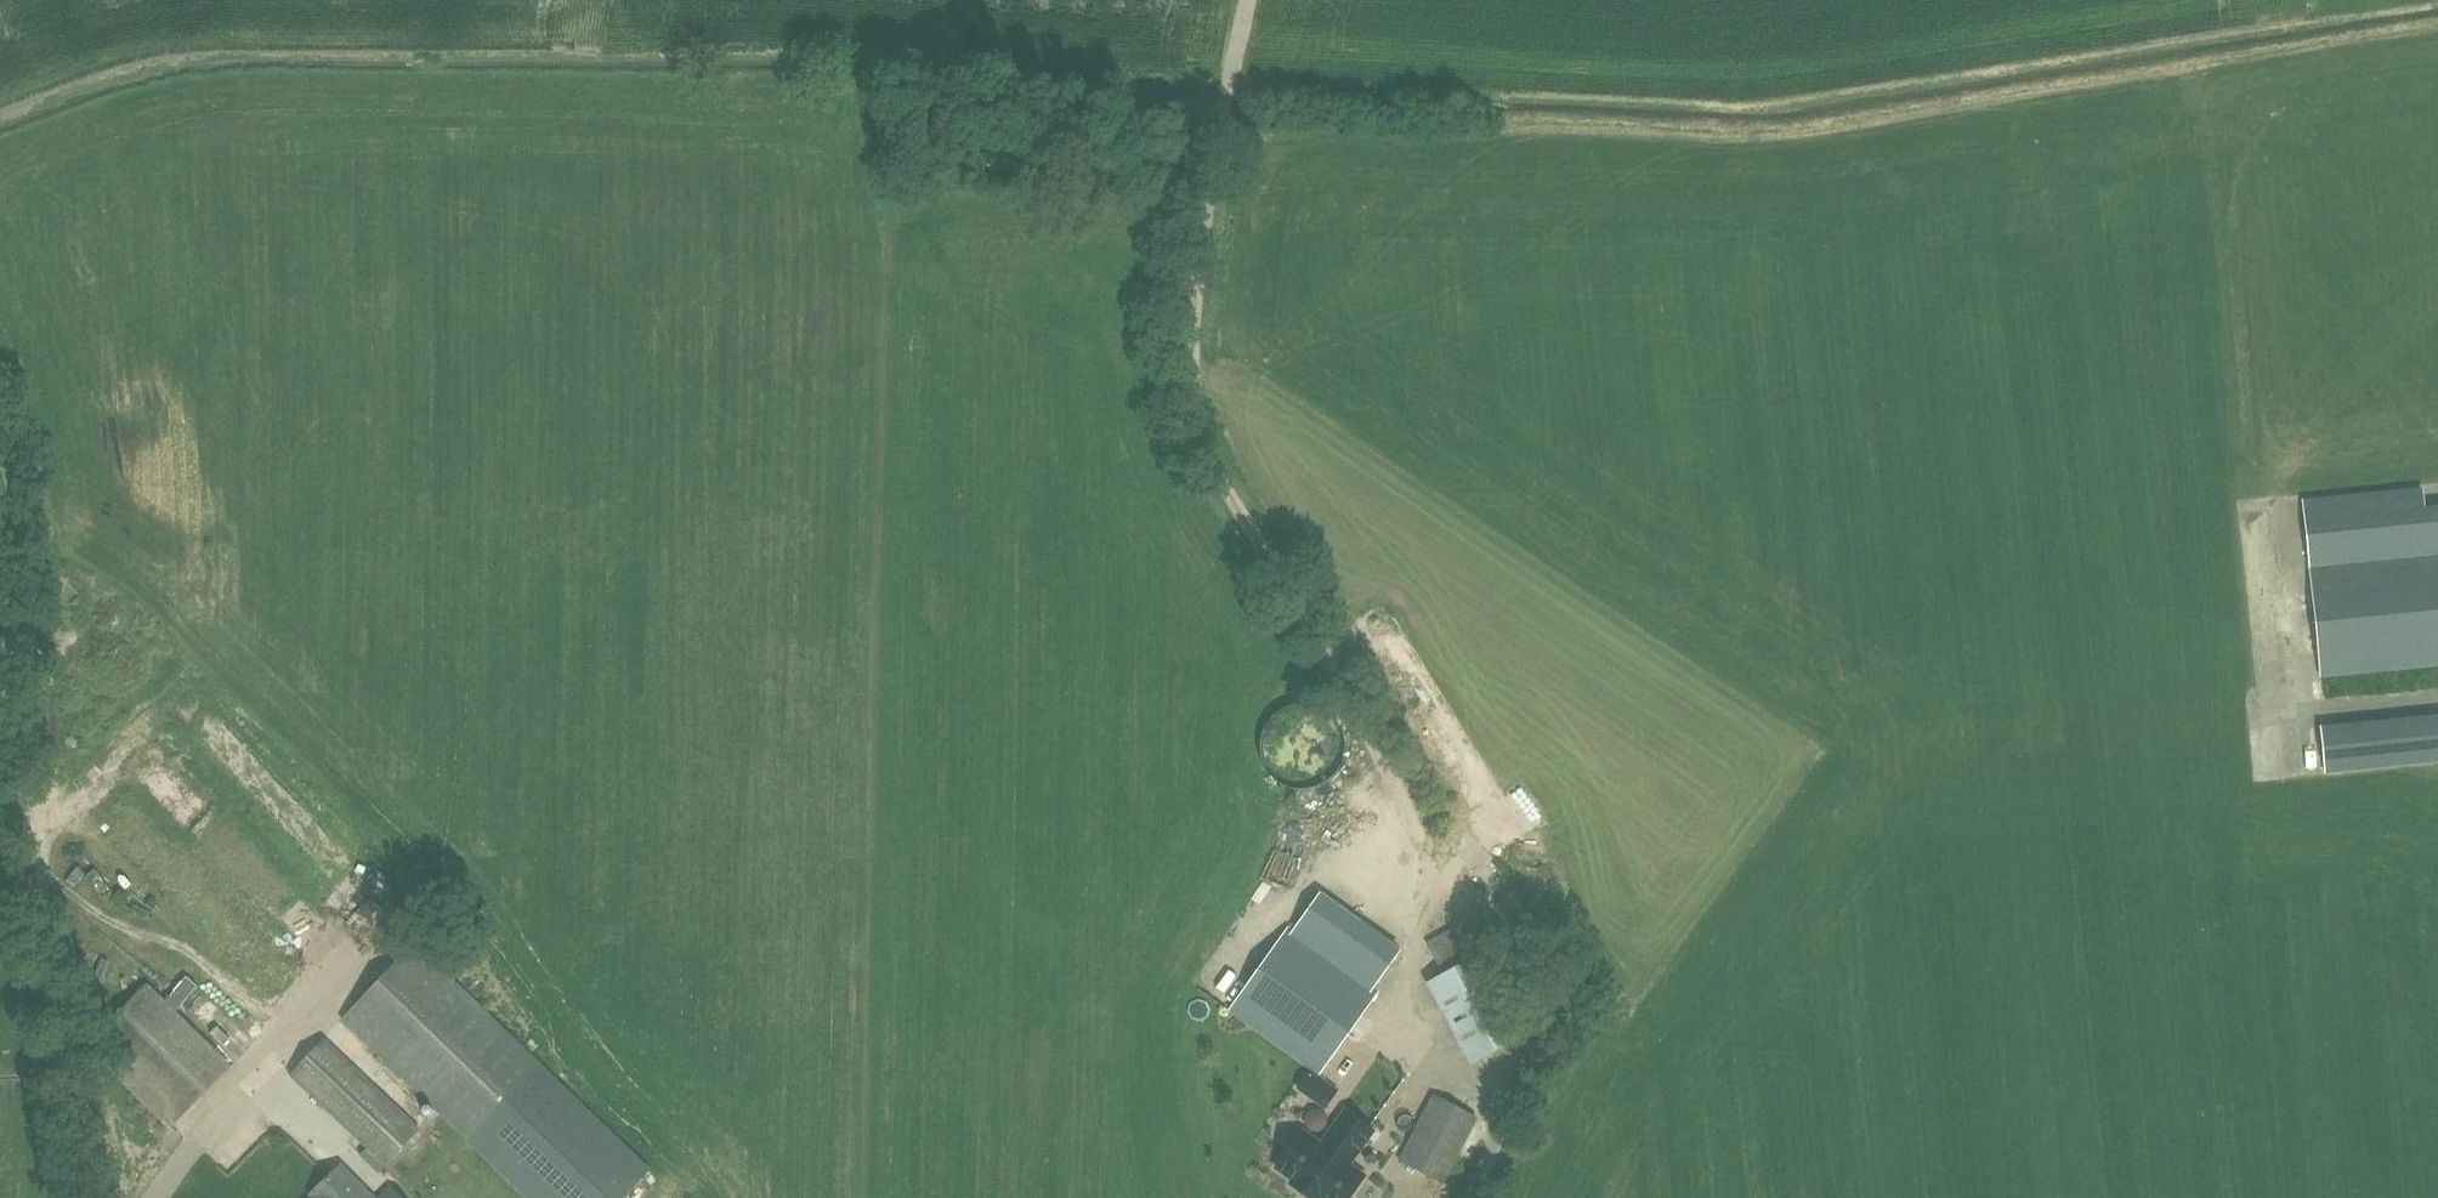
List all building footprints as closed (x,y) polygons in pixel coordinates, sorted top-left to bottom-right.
[(2304,518),(2320,674),(2437,663),(2437,504),(2304,518)] [(2320,725),(2325,773),(2437,762),(2437,713),(2320,725)] [(1326,1062),(1327,1062),(1376,991),(1370,987),(1390,958),(1311,903),(1291,932),(1287,929),(1229,1010),(1318,1073),(1326,1062)] [(1470,1064),(1532,1030),(1488,949),(1484,951),(1473,928),(1468,919),(1425,942),(1443,973),(1426,982),(1470,1064)] [(555,1078),(415,943),(342,1018),(482,1154),(528,1197),(618,1197),(647,1168),(555,1078)] [(167,1128),(230,1064),(147,981),(83,1045),(167,1128)] [(378,1171),(419,1128),(324,1038),(290,1074),(367,1147),(360,1154),(378,1171)] [(1441,1182),(1475,1117),(1433,1095),(1399,1160),(1441,1182)] [(1278,1162),(1295,1174),(1292,1179),(1301,1185),(1303,1182),(1312,1188),(1310,1191),(1319,1197),(1322,1193),(1329,1197),(1344,1197),(1364,1170),(1348,1158),(1372,1125),(1354,1112),(1345,1106),(1332,1124),(1321,1139),(1303,1126),(1278,1162)] [(340,1165),(311,1193),(313,1195),(311,1197),(373,1197),(340,1165)] [(390,1188),(381,1197),(400,1197),(390,1188)]
